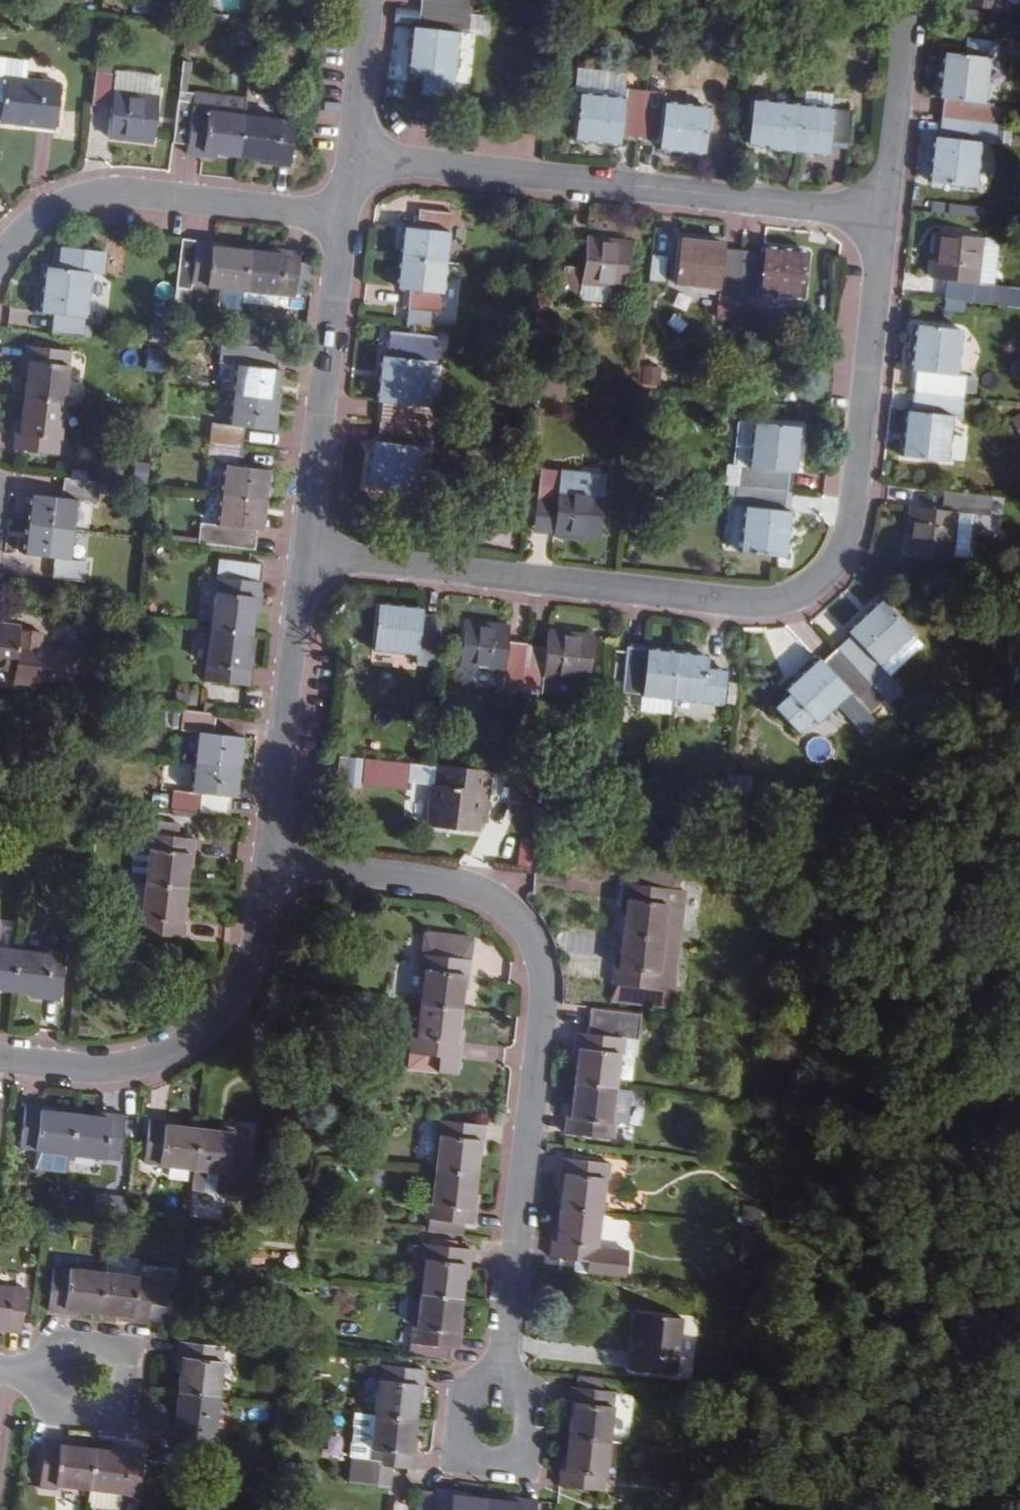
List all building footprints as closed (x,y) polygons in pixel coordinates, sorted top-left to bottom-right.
[(410,11),(463,17),(465,0),(411,0),(410,11)] [(460,36),(463,17),(410,11),(407,32),(400,31),(395,75),(413,77),(410,99),(439,104),(447,38),(459,39),(460,36)] [(484,19),(463,17),(460,36),(481,39),(484,19)] [(954,44),(952,59),(982,62),(985,62),(992,59),(992,51),(988,45),(959,42),(954,44)] [(975,106),(982,62),(952,59),(936,56),(930,100),(938,102),(935,120),(983,126),(985,107),(975,106)] [(616,67),(567,61),(564,86),(569,87),(613,92),(616,67)] [(13,86),(15,68),(0,66),(0,84),(13,86)] [(147,80),(102,74),(101,80),(100,94),(145,100),(147,80)] [(100,94),(101,80),(84,77),(80,111),(98,113),(94,142),(140,148),(145,100),(100,94)] [(611,134),(629,136),(636,83),(617,82),(616,93),(613,92),(569,87),(563,138),(610,144),(611,134)] [(654,97),(655,85),(636,83),(629,136),(649,139),(648,150),(695,154),(701,104),(654,97)] [(48,90),(13,86),(0,84),(0,128),(43,134),(48,90)] [(825,90),(795,87),(793,102),(823,106),(825,90)] [(197,159),(198,153),(229,156),(233,121),(235,102),(181,96),(180,102),(165,100),(160,146),(175,148),(174,157),(197,159)] [(787,153),(793,102),(740,96),(736,131),(759,133),(757,150),(787,153)] [(838,142),(843,108),(823,106),(793,102),(787,153),(814,156),(816,140),(838,142)] [(971,146),(981,147),(983,126),(935,120),(933,141),(925,141),(920,184),(965,190),(971,146)] [(278,169),(282,126),(233,121),(229,156),(253,159),(253,166),(278,169)] [(429,268),(435,217),(401,215),(398,237),(385,235),(381,263),(429,268)] [(922,281),(931,282),(930,302),(1015,312),(1017,292),(987,289),(969,286),(976,242),(928,237),(922,281)] [(987,244),(976,242),(969,286),(987,289),(993,251),(987,244)] [(611,297),(617,252),(573,247),(569,271),(547,268),(543,304),(566,307),(567,306),(568,293),(596,296),(611,297)] [(212,255),(170,249),(166,291),(234,299),(238,262),(211,260),(212,255)] [(712,262),(712,257),(666,251),(660,299),(706,304),(705,316),(727,318),(735,265),(712,262)] [(27,322),(39,323),(37,339),(73,344),(80,281),(89,281),(91,260),(43,254),(41,276),(33,275),(27,322)] [(265,265),(238,262),(234,299),(270,303),(286,305),(290,263),(266,260),(265,265)] [(753,262),(753,267),(735,265),(727,318),(747,321),(748,309),(794,314),(799,267),(753,262)] [(389,318),(422,321),(429,268),(381,263),(377,294),(391,295),(389,318)] [(596,296),(568,293),(567,306),(594,309),(596,296)] [(270,303),(234,299),(232,311),(268,315),(270,303)] [(939,376),(946,332),(899,326),(894,370),(900,372),(898,390),(950,396),(961,398),(963,379),(939,376)] [(409,415),(417,346),(368,340),(365,363),(362,363),(356,409),(366,411),(364,427),(415,434),(417,417),(409,415)] [(268,373),(269,355),(228,351),(210,349),(207,367),(226,370),(223,401),(273,406),(277,374),(268,373)] [(54,409),(59,357),(13,352),(10,375),(18,375),(14,404),(54,409)] [(933,415),(947,417),(950,396),(898,390),(895,411),(888,410),(883,451),(927,457),(933,415)] [(269,439),(273,406),(223,401),(219,435),(202,432),(200,451),(235,455),(237,435),(269,439)] [(2,457),(48,462),(54,409),(14,404),(11,432),(5,431),(2,457)] [(781,477),(787,430),(736,424),(730,470),(718,469),(715,490),(768,496),(772,476),(781,477)] [(404,457),(413,457),(415,434),(364,427),(360,450),(352,451),(347,492),(399,499),(404,457)] [(199,466),(215,468),(212,500),(262,506),(265,473),(234,470),(235,455),(200,451),(199,466)] [(558,488),(561,470),(524,465),(521,505),(539,508),(537,531),(584,536),(588,492),(558,488)] [(48,505),(22,502),(19,533),(66,539),(69,507),(80,508),(82,489),(50,485),(48,505)] [(777,515),(766,513),(768,496),(715,490),(713,507),(725,509),(719,556),(772,564),(777,515)] [(975,515),(978,498),(924,491),(921,509),(896,505),(890,550),(937,556),(943,512),(960,514),(975,515)] [(259,541),(262,506),(212,500),(208,535),(191,534),(189,548),(252,555),(254,540),(259,541)] [(539,508),(521,505),(519,528),(537,531),(539,508)] [(937,556),(955,558),(960,514),(943,512),(937,556)] [(63,569),(66,539),(19,533),(16,564),(43,567),(41,587),(75,593),(77,570),(63,569)] [(252,611),(256,575),(210,569),(202,636),(243,641),(246,611),(252,611)] [(945,580),(919,577),(916,596),(943,599),(945,580)] [(402,663),(427,665),(432,621),(407,617),(408,610),(362,604),(358,647),(403,652),(402,663)] [(838,640),(844,645),(827,660),(873,711),(888,697),(869,675),(900,646),(872,612),(838,640)] [(507,693),(511,659),(513,644),(489,642),(490,630),(447,625),(443,667),(485,673),(483,690),(507,693)] [(16,630),(0,628),(0,671),(12,672),(15,634),(16,630)] [(38,636),(15,634),(12,672),(11,685),(48,689),(51,652),(37,651),(38,636)] [(529,662),(511,659),(507,693),(525,695),(527,680),(572,684),(578,641),(532,635),(530,647),(529,662)] [(240,667),(243,641),(202,636),(196,689),(243,693),(247,668),(240,667)] [(530,647),(513,644),(511,659),(529,662),(530,647)] [(76,655),(51,652),(48,689),(72,691),(76,655)] [(610,654),(603,701),(624,703),(655,707),(660,661),(610,654)] [(838,701),(858,723),(873,711),(827,660),(814,672),(807,666),(774,697),(779,703),(764,716),(784,738),(800,724),(805,730),(838,701)] [(687,676),(689,665),(660,661),(655,707),(705,713),(709,678),(687,676)] [(655,707),(624,703),(622,720),(653,723),(655,707)] [(238,739),(208,735),(210,720),(174,716),(173,733),(188,733),(185,765),(235,771),(238,739)] [(345,784),(347,765),(332,763),(330,782),(345,784)] [(227,801),(232,802),(235,771),(185,765),(182,797),(167,795),(164,815),(225,823),(227,801)] [(486,823),(489,776),(439,770),(436,793),(429,792),(426,833),(476,838),(478,823),(486,823)] [(137,857),(143,857),(140,890),(140,891),(179,896),(183,866),(188,867),(191,846),(138,839),(137,857)] [(137,857),(129,856),(125,888),(140,890),(143,857),(137,857)] [(621,883),(675,889),(677,868),(624,862),(621,883)] [(670,939),(675,889),(621,883),(617,882),(615,907),(621,907),(618,933),(656,937),(670,939)] [(182,925),(176,925),(179,896),(140,891),(136,925),(129,925),(127,942),(178,948),(182,925)] [(605,937),(562,932),(560,952),(603,956),(605,937)] [(670,939),(656,937),(618,933),(614,960),(608,959),(605,983),(665,989),(670,939)] [(462,966),(464,947),(414,942),(413,960),(462,966)] [(10,996),(14,956),(0,954),(0,994),(10,996)] [(47,955),(46,960),(14,956),(10,996),(33,999),(32,1005),(57,1008),(63,957),(47,955)] [(455,989),(460,990),(462,966),(413,960),(411,979),(419,980),(415,1010),(452,1015),(455,989)] [(665,989),(605,983),(603,1001),(662,1008),(665,989)] [(614,1057),(620,1056),(622,1039),(634,1040),(637,1014),(587,1008),(584,1031),(573,1029),(571,1051),(575,1051),(571,1082),(611,1086),(614,1057)] [(411,1042),(404,1042),(402,1059),(451,1064),(454,1042),(448,1041),(452,1015),(415,1010),(411,1042)] [(449,1082),(451,1064),(402,1059),(401,1076),(449,1082)] [(613,1116),(607,1116),(611,1086),(571,1082),(568,1109),(563,1109),(561,1132),(610,1137),(613,1116)] [(626,1088),(611,1086),(607,1116),(613,1116),(623,1117),(626,1088)] [(44,1117),(44,1112),(20,1109),(15,1153),(64,1158),(69,1121),(44,1117)] [(427,1132),(434,1132),(430,1168),(468,1174),(471,1142),(477,1142),(479,1121),(429,1114),(427,1132)] [(93,1124),(69,1121),(64,1158),(110,1164),(116,1120),(94,1117),(93,1124)] [(142,1124),(137,1167),(185,1173),(190,1136),(170,1133),(170,1127),(142,1124)] [(217,1132),(217,1140),(190,1136),(185,1173),(183,1192),(233,1198),(241,1135),(217,1132)] [(601,1180),(603,1165),(554,1159),(551,1181),(558,1182),(555,1208),(591,1212),(595,1179),(601,1180)] [(419,1198),(416,1213),(458,1220),(468,1221),(470,1197),(465,1197),(468,1174),(430,1168),(426,1198),(419,1198)] [(594,1245),(587,1244),(591,1212),(555,1208),(552,1234),(546,1234),(543,1257),(581,1261),(580,1271),(619,1276),(622,1250),(593,1247),(594,1245)] [(413,1230),(454,1236),(458,1220),(416,1213),(413,1230)] [(748,1247),(750,1230),(735,1229),(733,1246),(748,1247)] [(412,1258),(419,1259),(415,1291),(453,1296),(456,1270),(461,1270),(464,1247),(414,1241),(412,1258)] [(66,1305),(94,1308),(98,1268),(46,1261),(39,1307),(65,1311),(66,1305)] [(152,1266),(150,1275),(98,1268),(94,1308),(120,1312),(120,1317),(145,1321),(148,1304),(163,1306),(168,1268),(152,1266)] [(16,1286),(0,1284),(0,1329),(10,1330),(16,1286)] [(456,1324),(450,1323),(453,1296),(415,1291),(411,1319),(405,1318),(401,1340),(453,1346),(456,1324)] [(670,1371),(676,1315),(634,1310),(627,1365),(670,1371)] [(213,1394),(218,1349),(171,1342),(168,1362),(173,1363),(170,1389),(213,1394)] [(415,1393),(417,1370),(377,1365),(371,1414),(405,1418),(408,1392),(415,1393)] [(578,1375),(577,1385),(604,1389),(605,1378),(578,1375)] [(603,1442),(609,1389),(604,1389),(577,1385),(566,1384),(564,1409),(570,1409),(567,1437),(603,1442)] [(159,1439),(207,1446),(213,1394),(170,1389),(166,1421),(161,1420),(159,1439)] [(409,1445),(403,1445),(405,1418),(371,1414),(347,1411),(338,1482),(382,1488),(385,1468),(406,1470),(409,1445)] [(555,1486),(597,1492),(603,1442),(567,1437),(565,1466),(557,1465),(555,1486)] [(54,1445),(53,1440),(35,1438),(30,1485),(47,1488),(49,1481),(78,1484),(83,1449),(54,1445)] [(109,1446),(108,1452),(83,1449),(78,1484),(84,1485),(110,1488),(110,1495),(114,1495),(130,1497),(136,1448),(109,1446)] [(110,1488),(84,1485),(82,1505),(112,1508),(114,1495),(110,1495),(110,1488)] [(479,1497),(453,1494),(454,1490),(429,1487),(428,1492),(426,1509),(477,1509),(479,1497)] [(408,1491),(407,1509),(426,1509),(428,1492),(408,1491)] [(504,1500),(479,1497),(477,1509),(526,1509),(527,1498),(505,1496),(504,1500)]
